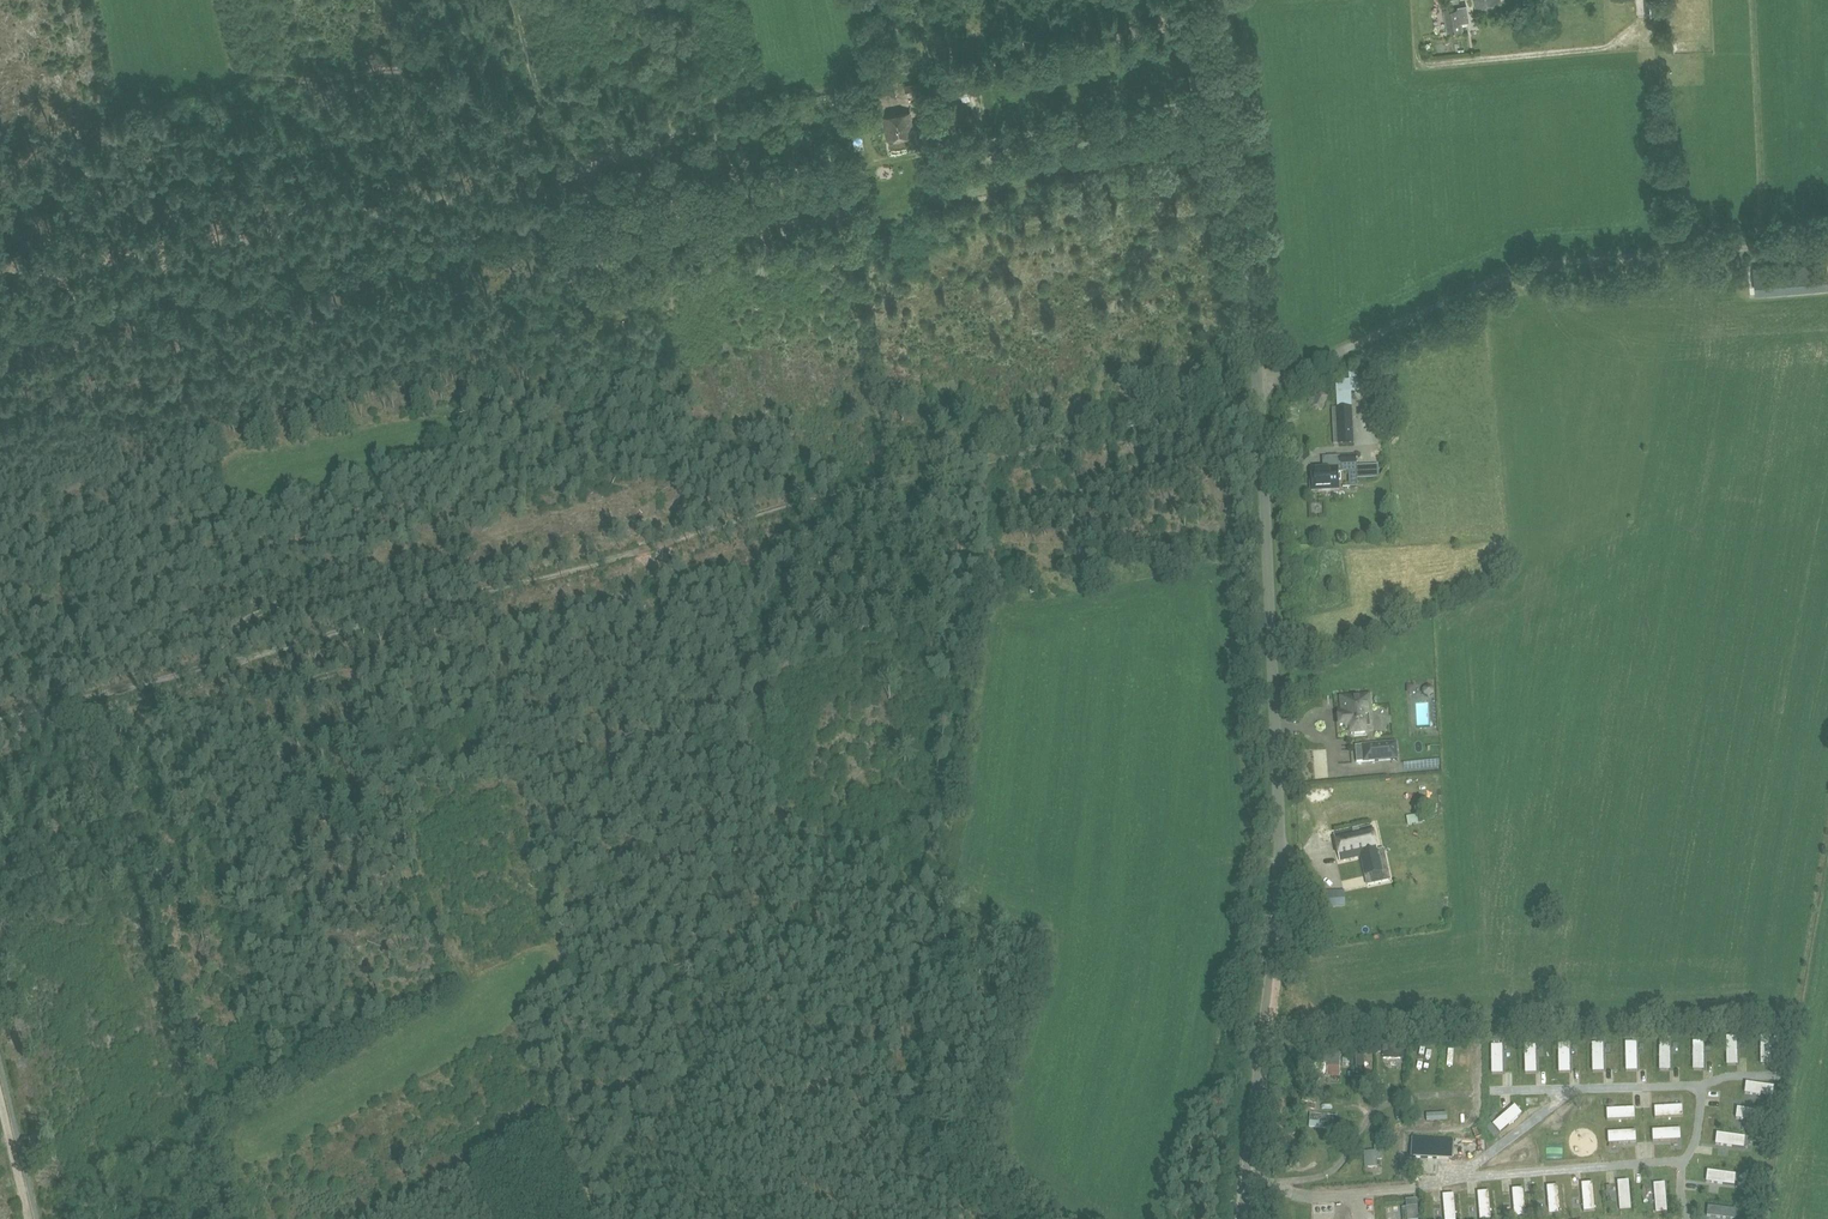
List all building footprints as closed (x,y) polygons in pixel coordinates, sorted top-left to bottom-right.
[(1646,16),(1660,15),(1660,0),(1645,0),(1646,16)] [(1462,30),(1461,21),(1469,19),(1466,5),(1444,10),(1448,32),(1462,30)] [(889,95),(887,79),(865,82),(867,98),(889,95)] [(976,98),(967,99),(970,110),(978,108),(976,98)] [(913,135),(908,113),(883,117),(888,139),(913,135)] [(1351,407),(1337,407),(1339,443),(1353,443),(1351,407)] [(1356,456),(1339,456),(1340,464),(1356,463),(1356,456)] [(1331,490),(1330,488),(1339,487),(1338,469),(1311,470),(1312,480),(1310,480),(1310,491),(1331,490)] [(953,594),(959,602),(966,597),(960,589),(953,594)] [(1346,725),(1347,729),(1354,728),(1354,734),(1365,733),(1363,710),(1366,710),(1370,709),(1369,696),(1341,698),(1343,720),(1340,720),(1340,726),(1346,725)] [(1392,731),(1390,709),(1376,710),(1378,732),(1392,731)] [(1356,763),(1363,762),(1398,759),(1396,742),(1362,745),(1355,746),(1356,763)] [(1319,781),(1333,780),(1332,751),(1318,752),(1319,781)] [(1411,826),(1422,824),(1420,815),(1409,818),(1411,826)] [(1365,875),(1382,872),(1372,827),(1334,835),(1340,861),(1361,856),(1365,875)] [(1325,896),(1325,908),(1343,907),(1342,895),(1325,896)] [(1726,1060),(1727,1060),(1737,1060),(1737,1037),(1726,1037),(1726,1060)] [(1760,1060),(1761,1060),(1771,1059),(1772,1059),(1771,1037),(1760,1037),(1760,1060)] [(1383,1059),(1401,1059),(1401,1041),(1383,1041),(1383,1059)] [(1693,1065),(1703,1065),(1704,1065),(1704,1042),(1693,1042),(1693,1065)] [(1626,1066),(1636,1066),(1637,1066),(1636,1043),(1625,1043),(1626,1066)] [(1659,1065),(1670,1065),(1670,1043),(1659,1043),(1659,1065)] [(1592,1067),(1593,1067),(1603,1067),(1603,1044),(1592,1044),(1592,1067)] [(1525,1069),(1535,1068),(1536,1068),(1535,1045),(1524,1046),(1525,1069)] [(1559,1068),(1569,1068),(1570,1068),(1569,1045),(1558,1045),(1559,1068)] [(1491,1069),(1492,1069),(1502,1069),(1503,1069),(1502,1046),(1491,1046),(1491,1069)] [(1328,1075),(1340,1075),(1341,1051),(1325,1051),(1324,1063),(1329,1063),(1328,1075)] [(1548,1068),(1547,1052),(1538,1052),(1539,1069),(1548,1068)] [(1750,1094),(1750,1095),(1772,1097),(1774,1086),(1751,1084),(1750,1094)] [(1497,1121),(1504,1129),(1522,1114),(1515,1106),(1497,1120),(1497,1121)] [(1672,1106),(1654,1107),(1655,1119),(1683,1117),(1683,1116),(1682,1116),(1681,1107),(1672,1107),(1672,1106)] [(1635,1119),(1635,1108),(1617,1109),(1617,1110),(1608,1110),(1608,1120),(1607,1120),(1607,1121),(1635,1119)] [(1742,1109),(1741,1119),(1741,1120),(1764,1123),(1765,1112),(1742,1109)] [(1311,1114),(1310,1127),(1337,1130),(1338,1116),(1311,1114)] [(1415,1116),(1415,1124),(1436,1122),(1435,1115),(1415,1116)] [(1652,1130),(1652,1142),(1670,1141),(1670,1140),(1680,1139),(1679,1130),(1680,1130),(1680,1129),(1652,1130)] [(1619,1144),(1636,1143),(1636,1131),(1607,1133),(1609,1133),(1609,1143),(1619,1142),(1619,1144)] [(1575,1142),(1575,1134),(1565,1134),(1565,1142),(1575,1142)] [(1722,1134),(1721,1145),(1743,1148),(1745,1137),(1722,1134)] [(1413,1140),(1412,1158),(1437,1159),(1438,1142),(1413,1140)] [(1381,1147),(1374,1147),(1374,1151),(1364,1152),(1365,1168),(1377,1167),(1377,1161),(1382,1161),(1381,1147)] [(1448,1164),(1455,1164),(1453,1148),(1446,1149),(1448,1164)] [(1713,1172),(1711,1183),(1734,1185),(1735,1174),(1713,1172)] [(1570,1179),(1563,1180),(1565,1194),(1572,1193),(1570,1179)] [(1642,1196),(1647,1198),(1651,1187),(1645,1185),(1642,1196)] [(1620,1210),(1631,1209),(1629,1187),(1618,1187),(1620,1210)] [(1582,1189),(1584,1212),(1595,1211),(1593,1188),(1592,1188),(1582,1189)] [(1656,1213),(1667,1212),(1665,1189),(1654,1190),(1656,1213)] [(1547,1192),(1549,1215),(1560,1214),(1558,1191),(1547,1192)] [(1523,1194),(1513,1195),(1515,1218),(1526,1217),(1524,1194),(1523,1194)] [(1489,1196),(1478,1197),(1480,1218),(1491,1218),(1489,1196)] [(1443,1200),(1445,1218),(1456,1218),(1454,1199),(1444,1200),(1443,1200)] [(1707,1216),(1733,1218),(1735,1218),(1736,1210),(1708,1207),(1707,1216)]
